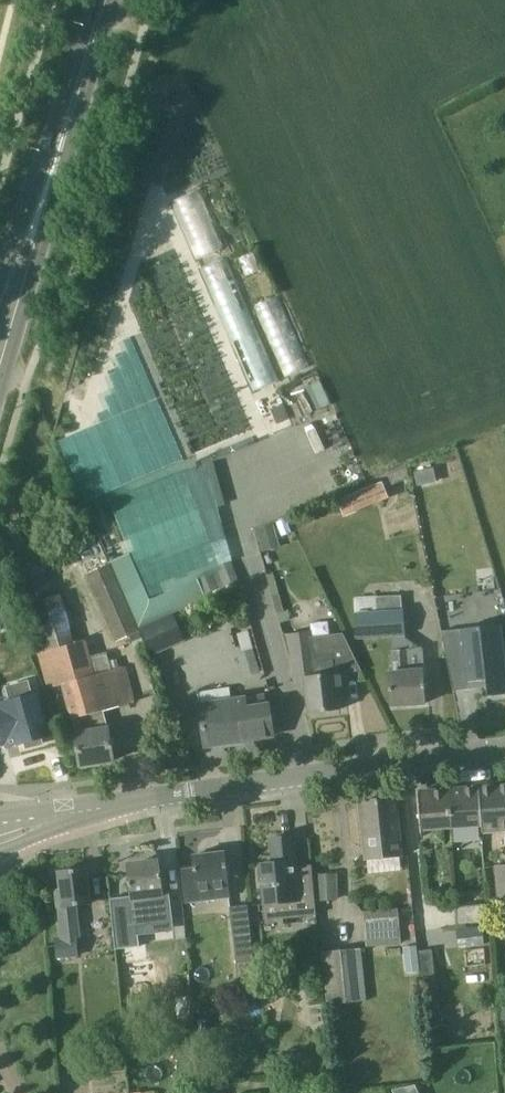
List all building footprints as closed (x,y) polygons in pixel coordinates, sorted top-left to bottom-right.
[(199,189),(172,200),(196,258),(224,246),(199,189)] [(275,381),(230,256),(203,266),(249,390),(275,381)] [(281,376),(305,368),(283,295),(259,303),(281,376)] [(284,404),(271,409),(277,424),(290,418),(284,404)] [(410,477),(405,465),(403,466),(388,473),(393,485),(410,477)] [(181,490),(211,482),(207,466),(160,479),(166,501),(183,496),(181,490)] [(434,467),(415,471),(418,486),(437,482),(434,467)] [(383,482),(338,503),(344,515),(388,495),(383,482)] [(203,512),(211,542),(226,538),(218,508),(203,512)] [(291,532),(285,519),(277,522),(283,536),(291,532)] [(259,529),(256,530),(263,553),(281,547),(274,524),(259,529)] [(105,711),(136,702),(127,667),(113,671),(108,655),(92,659),(86,640),(75,644),(62,595),(53,597),(39,548),(14,555),(51,688),(66,684),(75,718),(78,733),(76,733),(81,766),(115,761),(110,728),(105,711)] [(112,565),(148,649),(151,656),(186,640),(173,613),(206,599),(204,595),(239,580),(231,561),(196,576),(150,596),(133,556),(112,565)] [(139,653),(148,649),(112,565),(90,574),(118,640),(132,635),(139,653)] [(481,594),(483,612),(502,609),(499,591),(481,594)] [(402,595),(355,599),(358,638),(405,635),(402,595)] [(0,603),(0,630),(14,625),(6,601),(0,603)] [(444,631),(455,691),(489,687),(489,696),(504,694),(504,652),(504,640),(496,641),(494,625),(444,631)] [(291,634),(296,677),(307,676),(311,713),(341,709),(339,690),(343,689),(341,672),(363,669),(344,632),(312,636),(312,631),(291,634)] [(427,703),(425,670),(423,648),(394,650),(396,672),(390,672),(392,705),(427,703)] [(244,677),(261,672),(254,649),(237,654),(244,677)] [(29,681),(9,687),(13,700),(0,704),(0,745),(18,740),(19,744),(26,742),(28,748),(44,744),(42,738),(49,736),(38,693),(33,695),(29,681)] [(270,705),(247,709),(246,698),(201,706),(206,739),(250,732),(251,739),(274,735),(270,705)] [(483,825),(484,831),(504,830),(504,786),(480,787),(483,825)] [(448,790),(451,827),(483,825),(480,787),(448,790)] [(423,830),(451,827),(448,790),(420,792),(423,830)] [(396,799),(362,802),(369,873),(402,870),(396,799)] [(313,865),(298,867),(295,836),(272,839),(274,863),(261,864),(266,920),(317,915),(313,865)] [(187,901),(189,900),(231,896),(226,852),(221,853),(220,848),(214,848),(207,849),(208,854),(194,856),(196,869),(184,870),(187,901)] [(148,898),(164,896),(160,860),(140,862),(141,869),(129,870),(133,900),(135,900),(136,913),(133,913),(134,926),(151,924),(148,898)] [(77,905),(92,903),(88,868),(59,871),(62,889),(57,890),(59,907),(60,907),(60,908),(64,938),(56,939),(58,957),(80,955),(78,938),(81,938),(77,905)] [(317,874),(318,901),(338,900),(337,874),(317,874)] [(459,922),(485,920),(484,904),(458,905),(459,922)] [(237,962),(255,960),(249,905),(231,907),(237,962)] [(399,909),(365,911),(367,946),(401,943),(399,909)] [(459,945),(485,944),(485,934),(459,935),(459,945)] [(418,951),(417,945),(403,947),(406,972),(420,971),(418,951)] [(361,948),(322,951),(327,1004),(366,1000),(361,948)] [(447,1073),(436,970),(423,972),(433,1074),(447,1073)] [(274,1001),(270,985),(262,986),(264,1002),(274,1001)] [(296,1081),(297,1092),(299,1092),(316,1091),(315,1079),(296,1081)] [(393,1089),(395,1092),(420,1092),(416,1084),(393,1089)]
